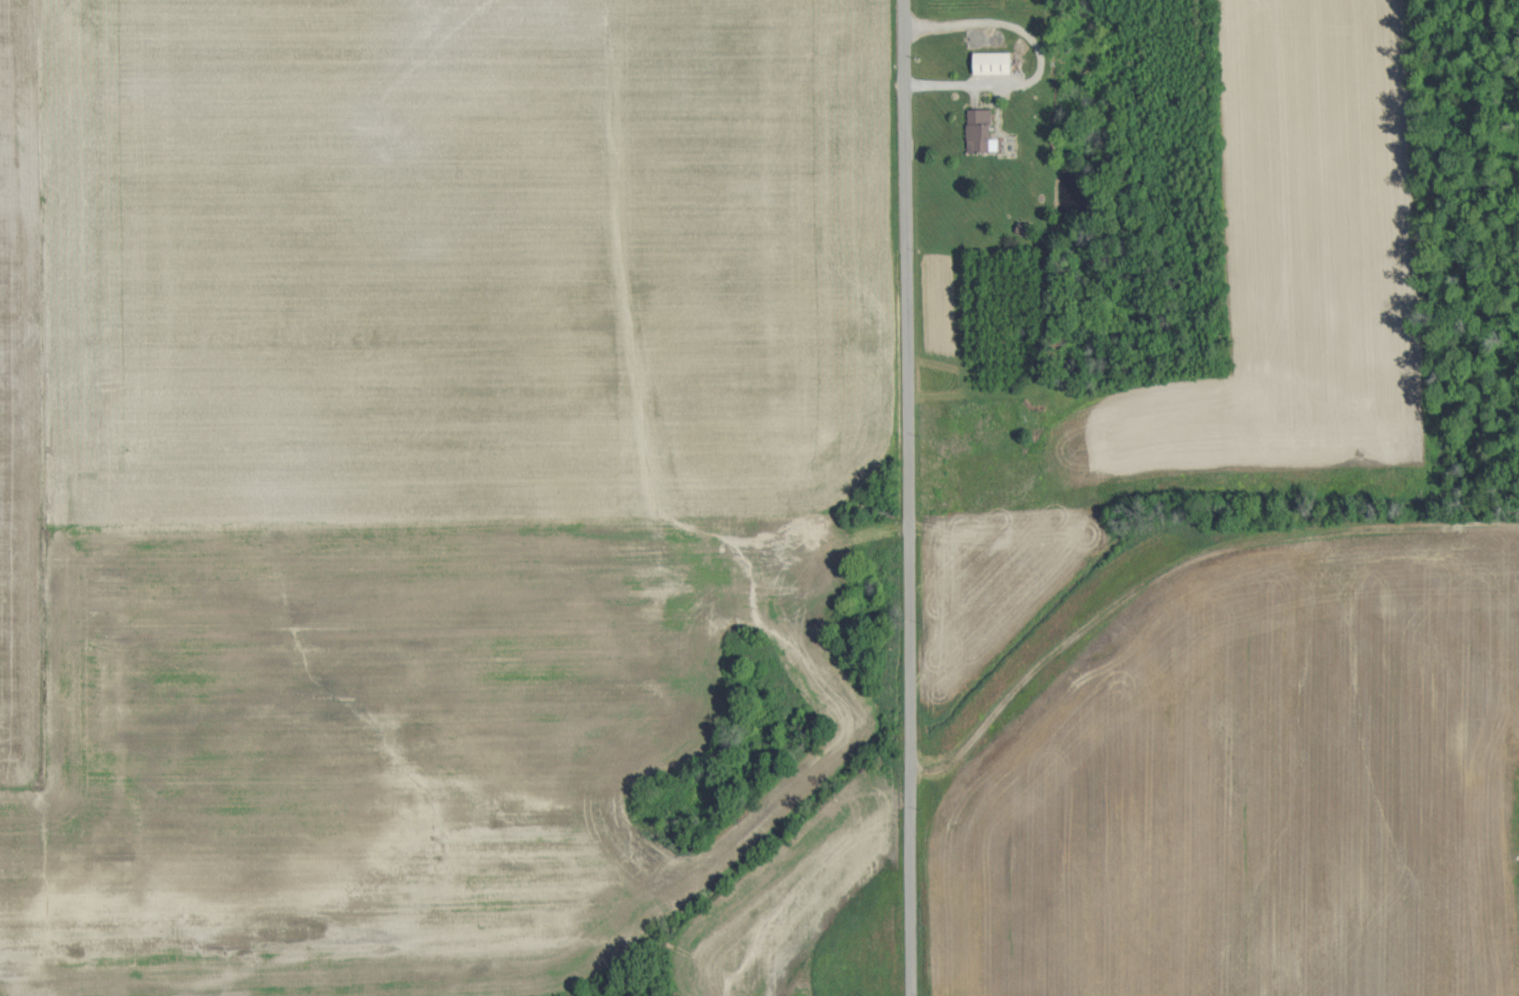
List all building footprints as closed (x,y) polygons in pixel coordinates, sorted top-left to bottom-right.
[(1012,51),(970,51),(970,73),(1012,73),(1012,51)]
